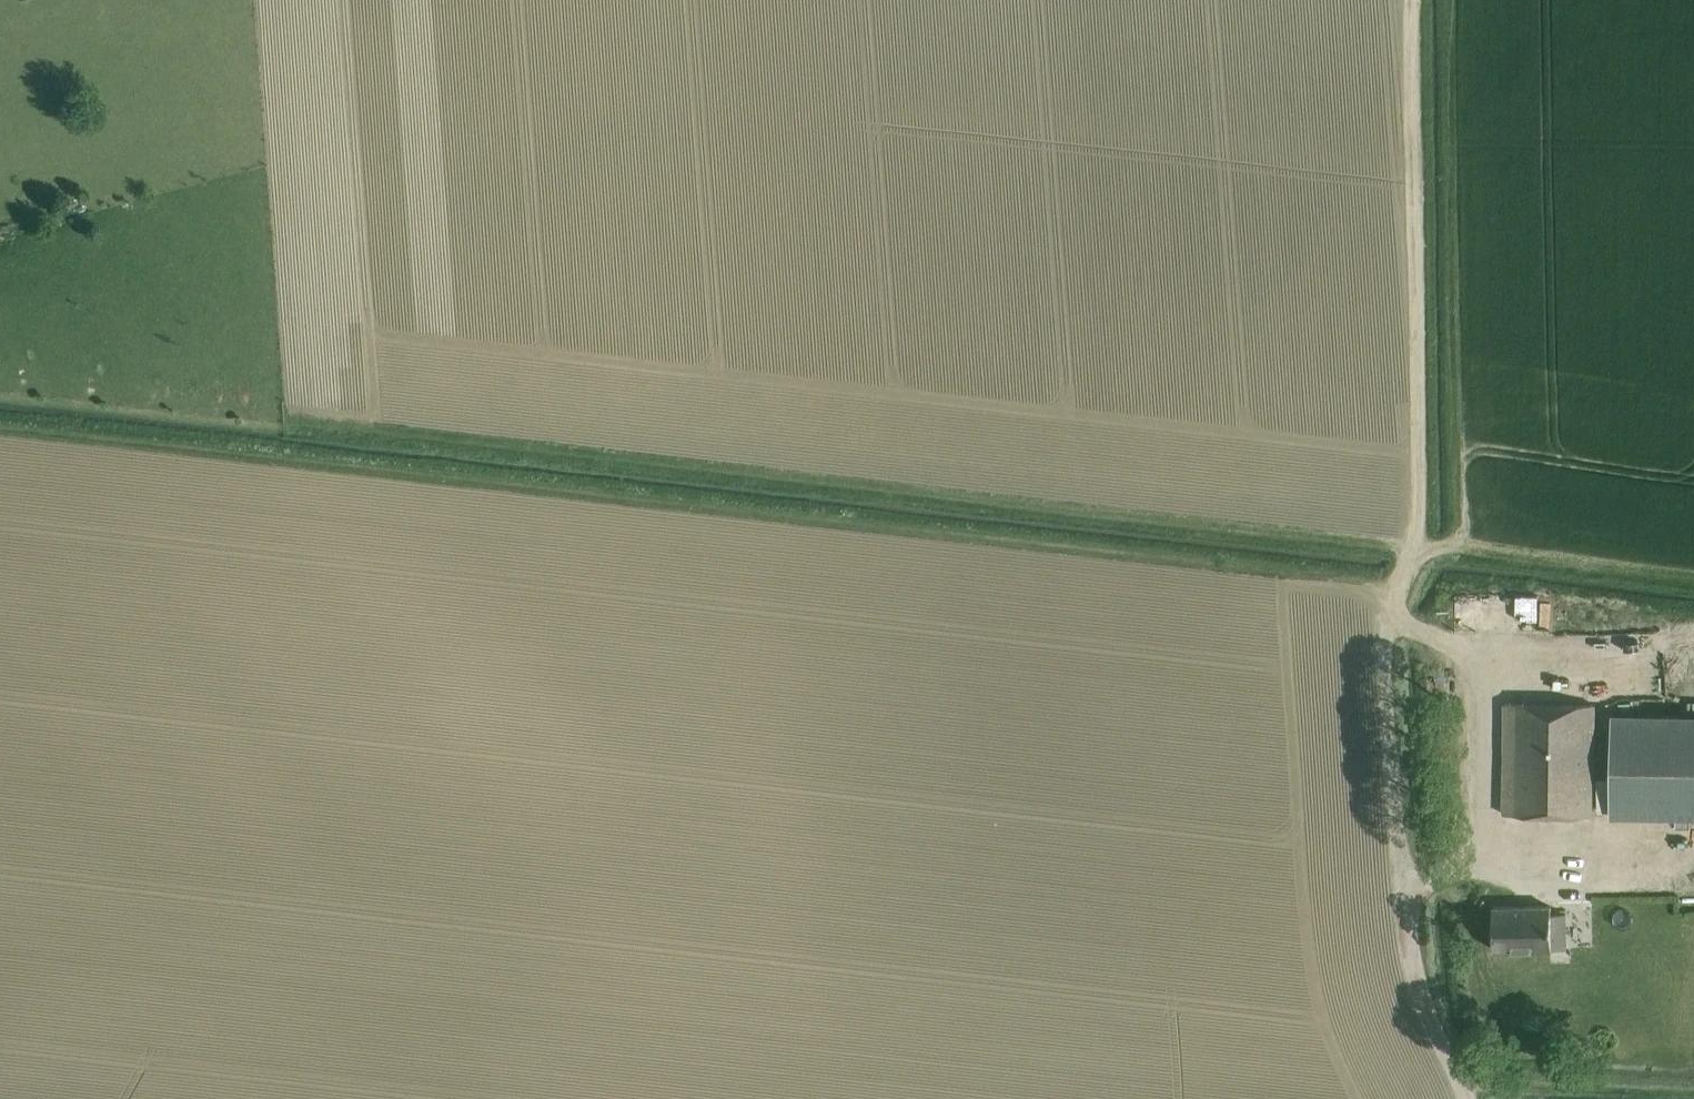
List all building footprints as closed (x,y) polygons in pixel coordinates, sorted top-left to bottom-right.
[(1537,634),(1537,592),(1453,592),(1452,633),(1537,634)] [(1661,687),(1681,686),(1680,674),(1661,675),(1661,687)] [(1592,814),(1593,703),(1505,701),(1503,812),(1592,814)] [(1611,715),(1609,815),(1693,816),(1693,717),(1611,715)] [(1551,912),(1551,905),(1492,905),(1493,948),(1566,947),(1566,911),(1551,912)]
